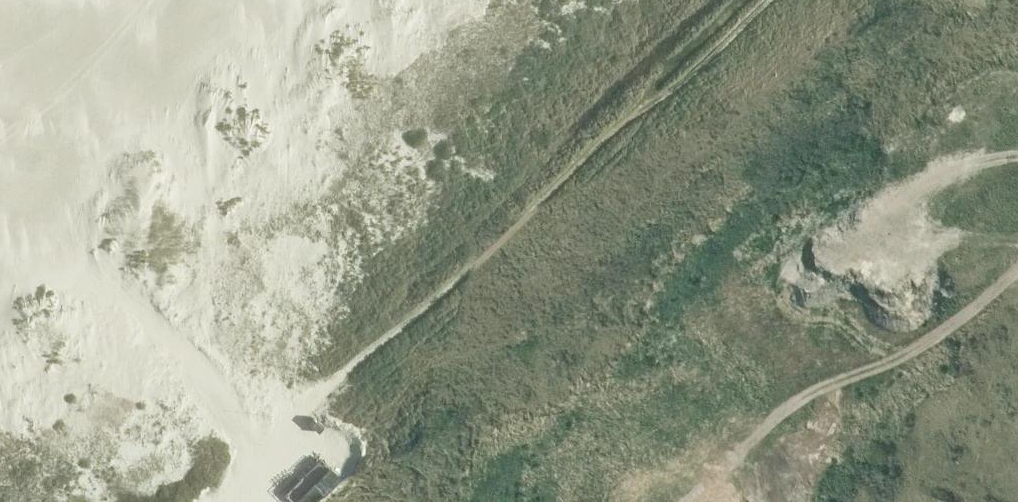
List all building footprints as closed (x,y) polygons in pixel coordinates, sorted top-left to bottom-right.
[(318,478),(322,475),(312,464),(303,473),(302,475),(291,485),(290,485),(275,499),(278,501),(311,501),(326,487),(318,478)]
